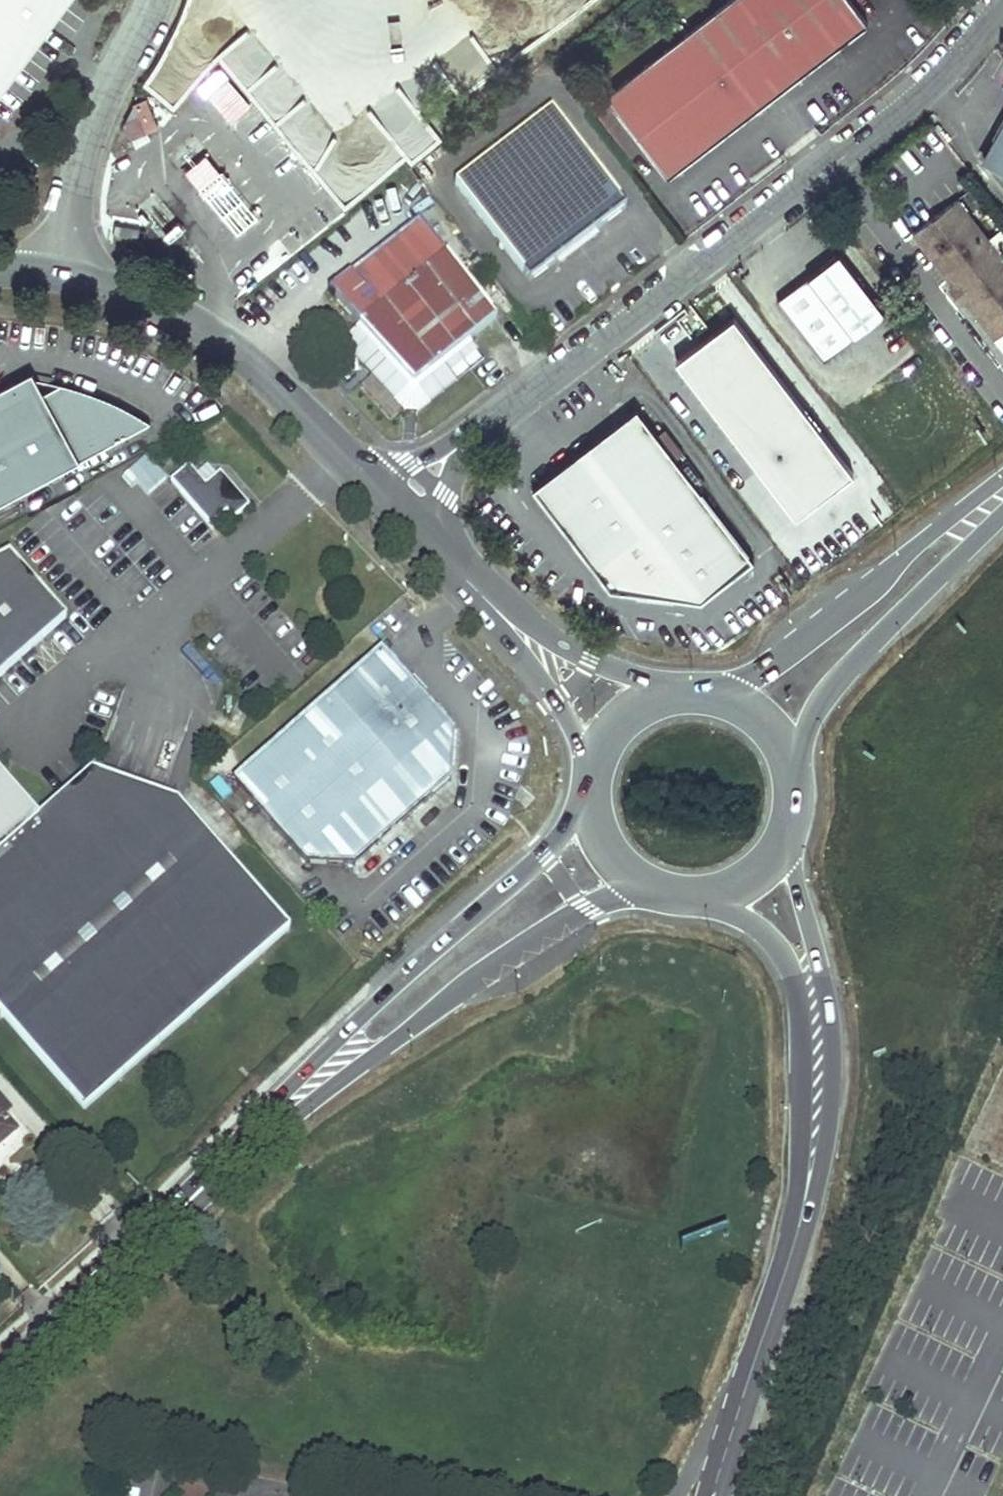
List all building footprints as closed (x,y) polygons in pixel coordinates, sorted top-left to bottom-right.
[(65,0),(0,0),(0,87),(65,0)] [(216,40),(263,11),(256,0),(202,0),(193,5),(216,40)] [(716,13),(782,86),(865,23),(847,0),(732,0),(716,13)] [(716,13),(606,97),(667,175),(782,86),(716,13)] [(224,52),(245,74),(273,48),(252,25),(224,52)] [(144,100),(130,106),(136,120),(122,125),(129,142),(156,130),(144,100)] [(549,114),(454,188),(528,284),(624,211),(549,114)] [(260,215),(197,134),(174,152),(237,233),(260,215)] [(988,165),(1002,174),(1002,137),(988,165)] [(959,199),(914,233),(956,288),(968,302),(998,341),(1002,337),(1002,255),(959,199)] [(112,222),(111,235),(135,236),(136,224),(112,222)] [(498,322),(423,222),(331,291),(359,328),(339,344),(395,418),(409,421),(477,369),(462,349),(498,322)] [(844,258),(780,306),(828,367),(891,319),(844,258)] [(968,302),(956,288),(951,292),(962,306),(968,302)] [(731,319),(676,365),(792,518),(858,475),(731,319)] [(151,422),(131,410),(110,399),(87,391),(64,384),(45,394),(34,372),(0,388),(0,503),(151,422)] [(753,562),(637,410),(583,451),(531,490),(571,542),(587,564),(608,590),(634,594),(699,602),(702,602),(753,562)] [(580,445),(527,486),(531,490),(583,451),(580,445)] [(146,498),(166,481),(144,457),(124,475),(146,498)] [(190,466),(171,483),(210,528),(226,515),(234,524),(251,509),(222,474),(208,486),(190,466)] [(531,490),(527,494),(566,546),(571,542),(531,490)] [(566,546),(559,552),(575,574),(582,568),(587,564),(571,542),(566,546)] [(67,621),(10,556),(0,562),(0,680),(67,621)] [(587,564),(582,568),(603,594),(608,590),(587,564)] [(699,602),(634,594),(633,599),(699,608),(699,602)] [(379,656),(230,786),(303,870),(352,872),(449,788),(453,737),(379,656)] [(86,1112),(293,932),(182,804),(94,770),(38,820),(0,776),(0,1015),(86,1112)] [(6,1117),(11,1113),(0,1100),(0,1110),(6,1117)] [(16,1129),(6,1117),(0,1110),(0,1142),(16,1129)]
